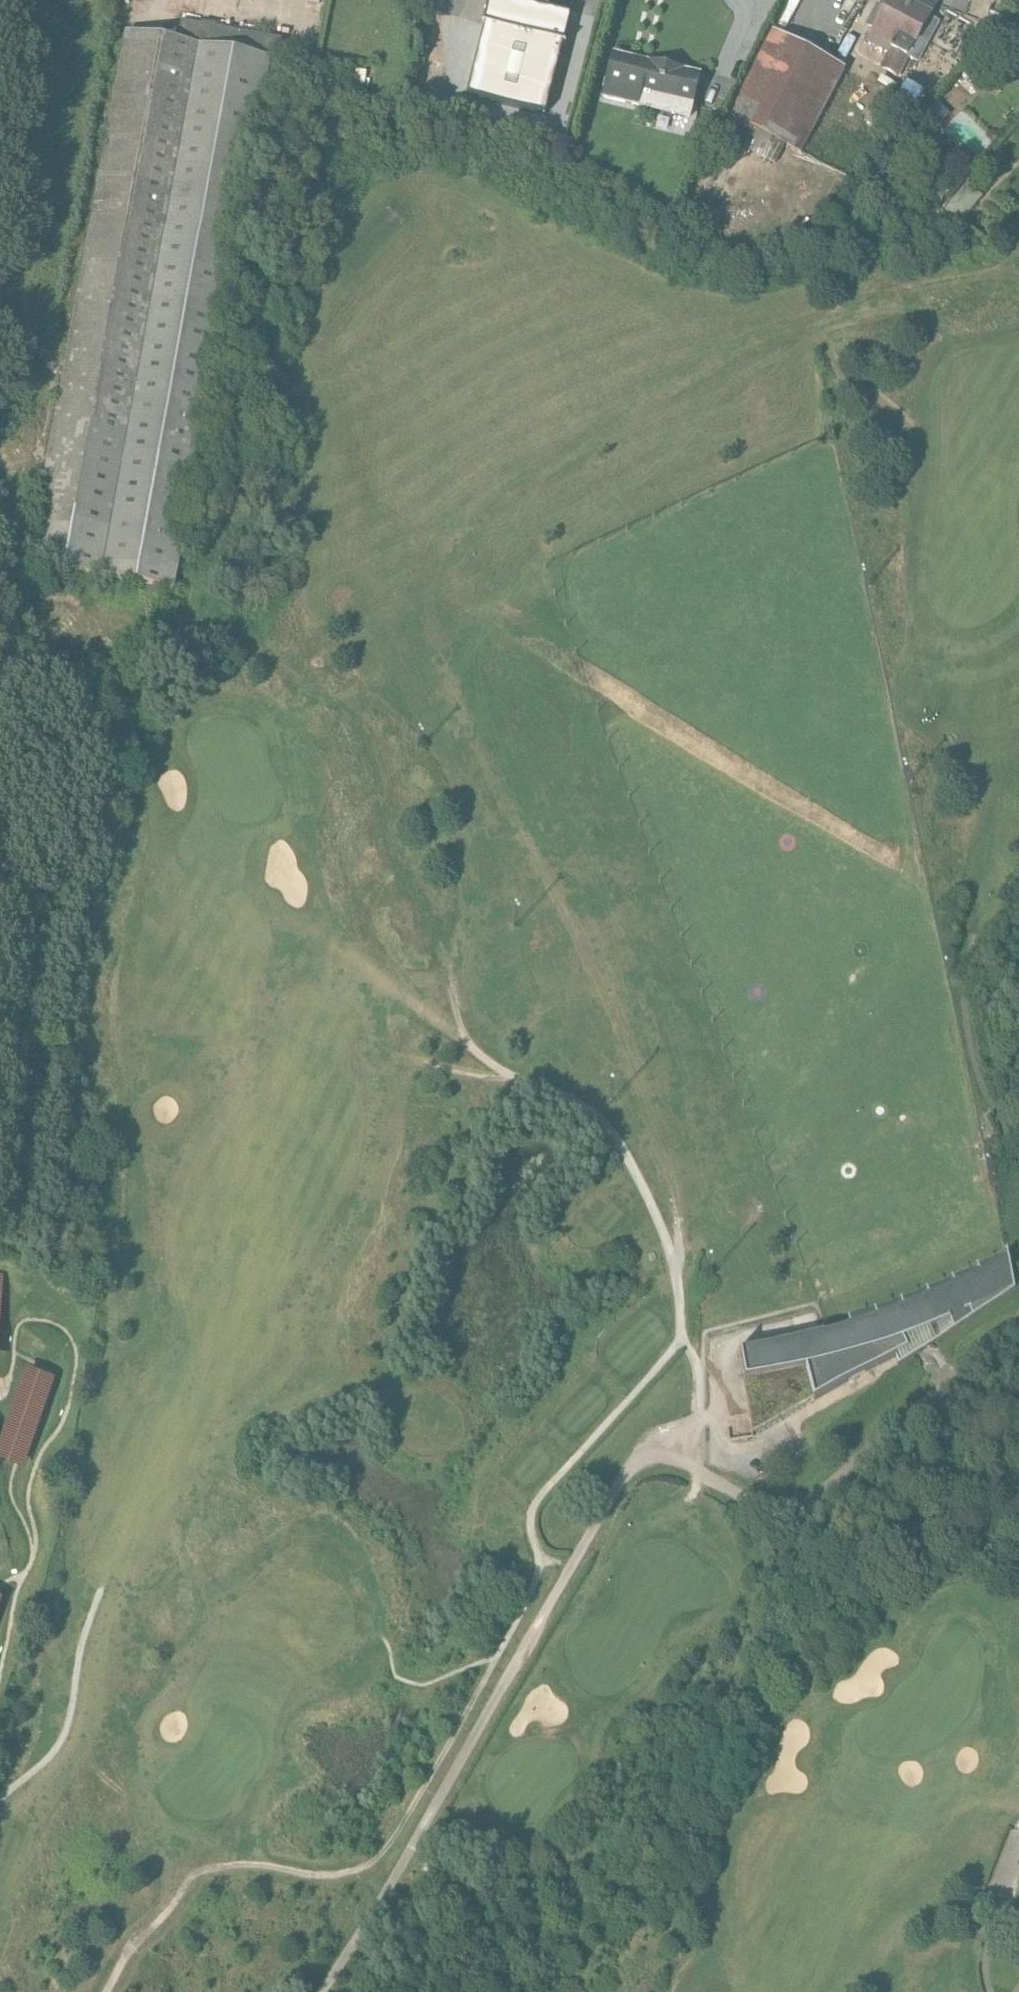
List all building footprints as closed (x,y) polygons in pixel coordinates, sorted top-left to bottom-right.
[(549,10),(551,0),(507,0),(549,10)] [(936,4),(927,0),(891,0),(867,44),(885,54),(879,68),(882,70),(898,79),(908,59),(917,64),(939,23),(929,18),(936,4)] [(570,20),(492,1),(467,98),(546,118),(570,20)] [(176,596),(266,92),(272,92),(276,68),(279,68),(282,46),(216,33),(216,31),(202,28),(201,31),(182,27),(182,28),(181,28),(178,48),(127,39),(32,570),(176,596)] [(845,70),(769,30),(725,115),(738,122),(736,127),(749,133),(741,148),(774,168),(785,147),(800,155),(845,70)] [(701,76),(610,55),(601,102),(689,124),(689,123),(701,76)] [(657,122),(656,130),(678,134),(680,126),(657,122)] [(951,203),(965,219),(987,199),(973,183),(951,203)] [(1016,1287),(1009,1255),(1007,1256),(1005,1257),(1003,1258),(1002,1259),(1000,1261),(998,1262),(996,1263),(994,1264),(992,1265),(990,1266),(988,1267),(986,1268),(984,1269),(982,1270),(980,1271),(978,1272),(976,1273),(974,1274),(972,1275),(970,1276),(968,1277),(966,1278),(964,1279),(962,1280),(960,1281),(957,1282),(955,1282),(953,1283),(951,1284),(949,1285),(947,1286),(945,1287),(943,1288),(941,1289),(939,1290),(937,1291),(935,1292),(933,1292),(931,1293),(929,1294),(927,1295),(925,1296),(923,1297),(921,1298),(918,1299),(916,1299),(914,1300),(912,1301),(910,1302),(908,1303),(906,1303),(904,1304),(902,1305),(900,1306),(898,1307),(896,1307),(893,1308),(891,1309),(889,1310),(887,1311),(885,1311),(883,1312),(881,1313),(879,1314),(877,1314),(874,1315),(872,1316),(870,1316),(868,1317),(866,1318),(864,1319),(862,1319),(860,1320),(857,1321),(855,1321),(853,1322),(851,1323),(849,1323),(847,1324),(845,1325),(843,1325),(840,1326),(838,1327),(836,1327),(834,1328),(832,1328),(830,1329),(827,1330),(825,1330),(823,1331),(821,1331),(819,1332),(817,1333),(814,1333),(812,1334),(810,1334),(808,1335),(806,1335),(804,1336),(801,1336),(799,1337),(797,1337),(795,1338),(793,1338),(791,1339),(788,1340),(786,1340),(784,1340),(782,1341),(780,1341),(777,1342),(775,1342),(773,1343),(771,1343),(769,1344),(766,1344),(764,1345),(762,1345),(760,1346),(758,1346),(756,1346),(753,1347),(751,1347),(749,1348),(747,1348),(744,1348),(742,1349),(747,1378),(743,1378),(752,1431),(896,1350),(901,1364),(1016,1287)] [(25,1366),(0,1434),(0,1457),(11,1461),(24,1465),(56,1377),(45,1373),(25,1366)]
